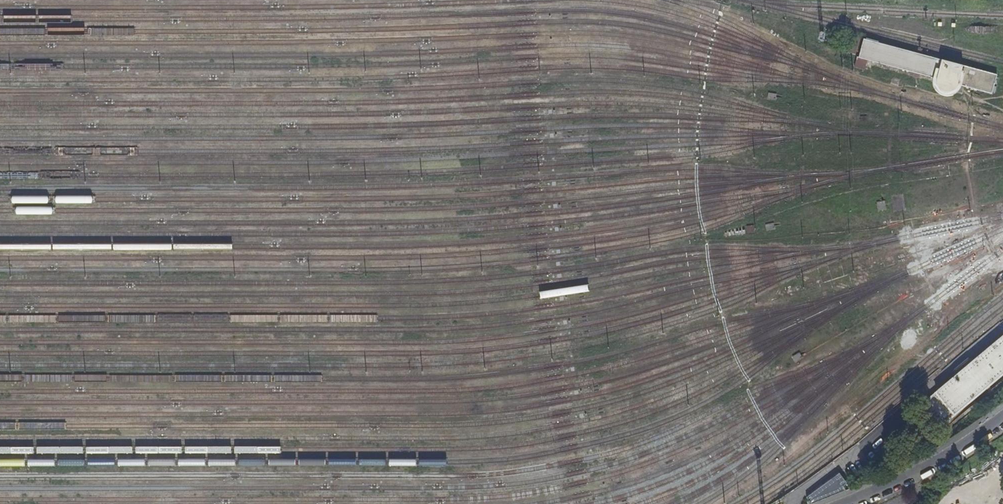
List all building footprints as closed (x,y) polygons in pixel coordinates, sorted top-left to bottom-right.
[(997,75),(865,40),(859,59),(937,80),(937,82),(937,86),(939,89),(941,91),(943,92),(945,94),(948,94),(951,94),(953,93),(955,92),(956,90),(958,88),(959,86),(992,94),(997,75)] [(924,404),(942,426),(1002,374),(1002,338),(975,362),(973,361),(971,361),(969,361),(956,372),(955,374),(955,376),(955,378),(924,404)] [(839,474),(817,491),(824,501),(846,483),(839,474)]
